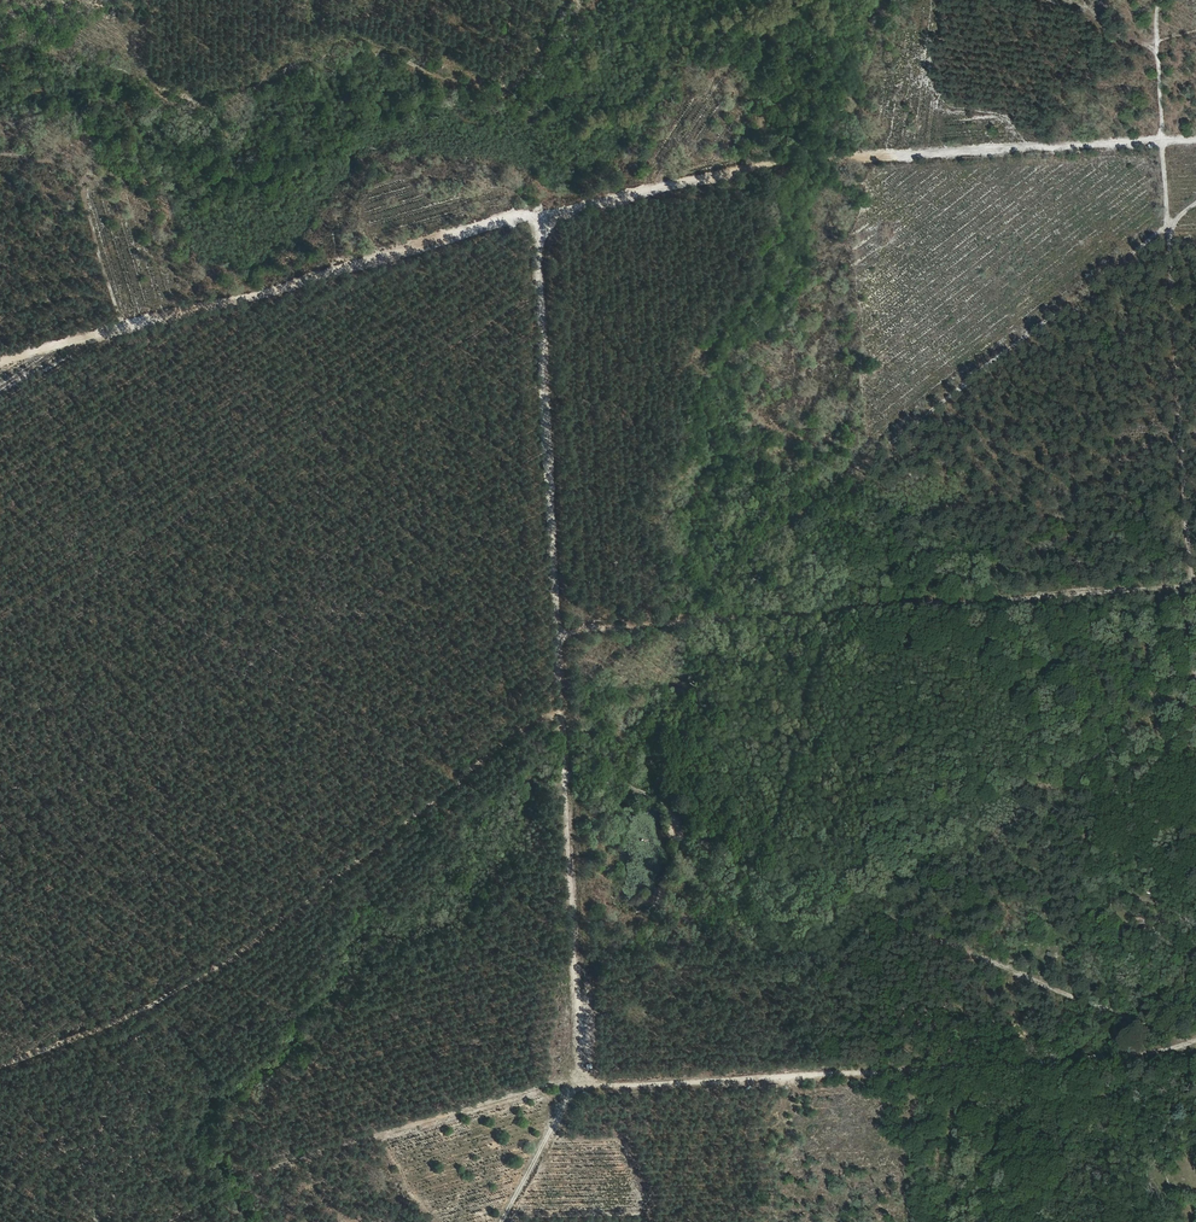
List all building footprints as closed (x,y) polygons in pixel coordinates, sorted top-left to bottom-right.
[(1024,790),(1023,783),(1015,784),(1016,791),(1024,790)] [(1147,921),(1146,911),(1137,912),(1138,922),(1147,921)] [(1122,936),(1120,916),(1113,917),(1115,936),(1122,936)]
